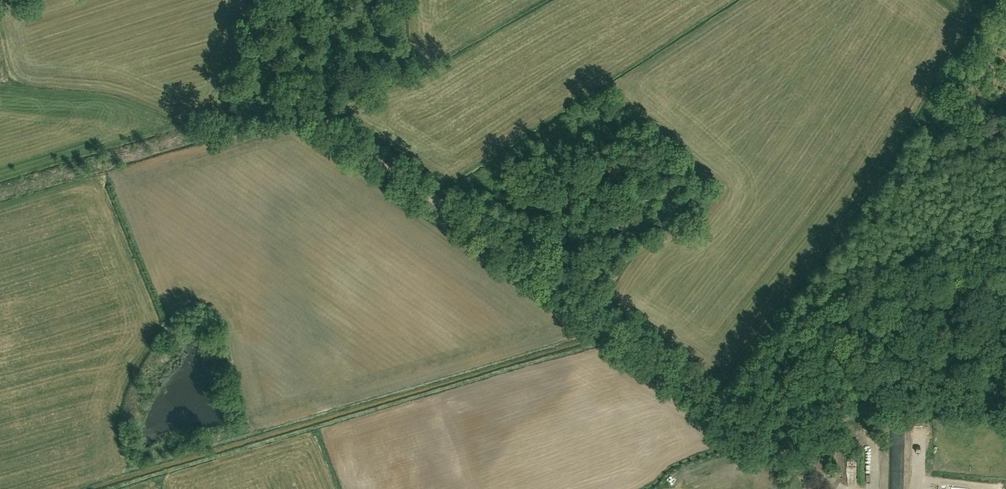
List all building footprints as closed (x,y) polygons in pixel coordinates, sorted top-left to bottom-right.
[(851,474),(860,474),(860,460),(851,460),(851,474)]
